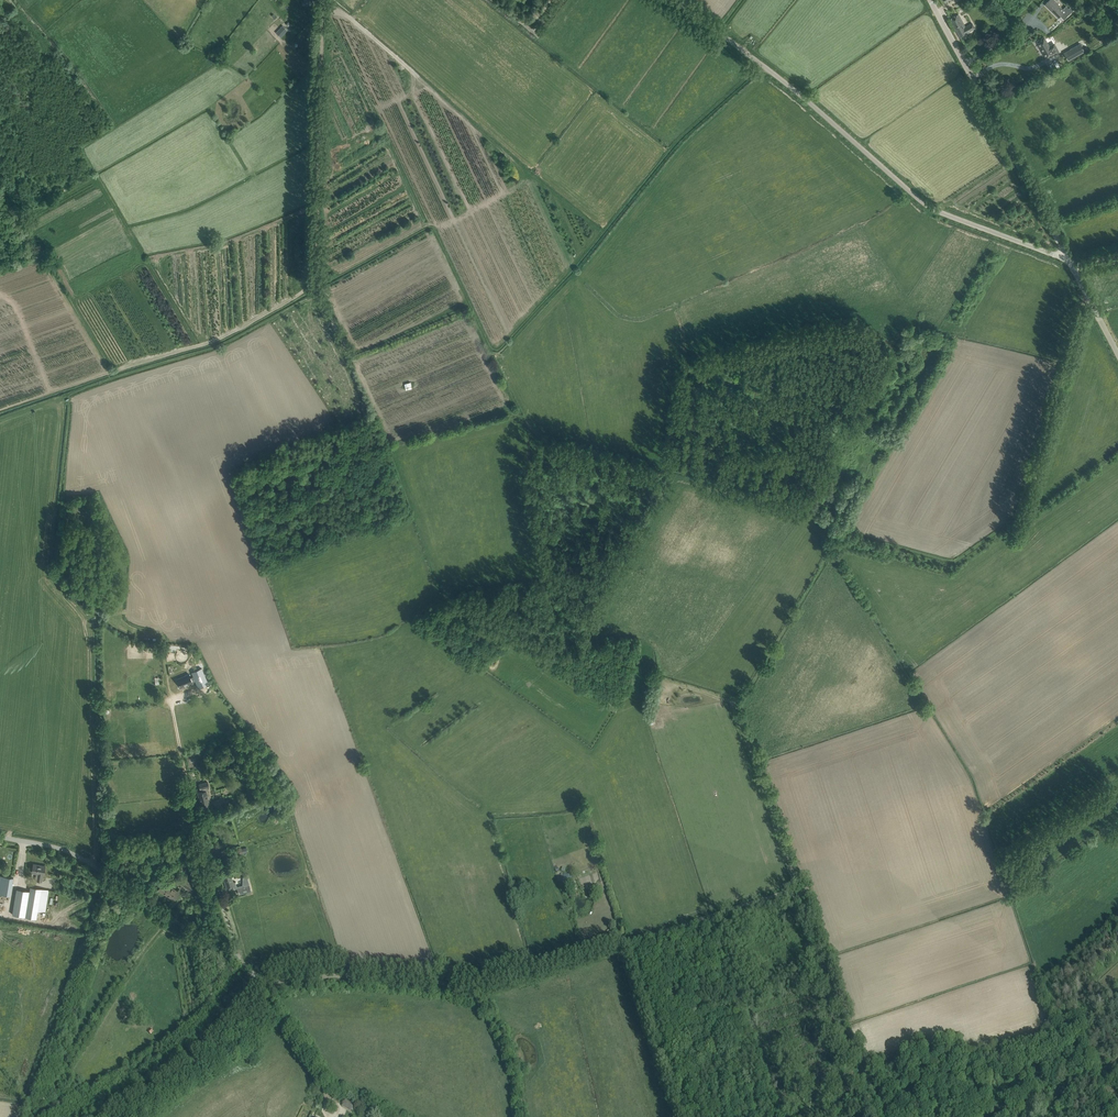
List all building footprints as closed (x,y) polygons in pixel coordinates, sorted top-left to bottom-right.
[(1060,6),(1054,0),(1050,0),(1045,5),(1058,18),(1060,16),(1064,20),(1074,9),(1071,6),(1069,9),(1066,6),(1063,9),(1060,6)] [(957,15),(956,16),(952,18),(951,18),(950,19),(960,37),(970,32),(970,31),(975,28),(972,24),(964,28),(957,15)] [(278,31),(276,33),(281,37),(287,30),(284,27),(279,32),(278,31)] [(752,47),(758,43),(752,35),(746,39),(752,47)] [(1049,47),(1044,38),(1041,39),(1041,38),(1040,39),(1040,40),(1038,41),(1047,58),(1058,51),(1054,44),(1049,47)] [(1085,51),(1080,44),(1070,50),(1074,57),(1085,51)] [(189,672),(176,676),(180,685),(192,680),(192,679),(195,678),(197,686),(208,682),(202,667),(192,670),(193,674),(190,675),(189,672)] [(201,806),(209,804),(206,793),(209,792),(208,787),(209,787),(207,782),(199,784),(200,789),(202,789),(203,792),(197,793),(201,806)] [(226,804),(224,798),(213,801),(215,808),(226,804)] [(1037,855),(1041,861),(1047,857),(1043,851),(1037,855)] [(45,866),(33,864),(32,872),(36,873),(35,880),(42,881),(43,874),(45,866)] [(228,869),(221,872),(227,888),(233,886),(234,889),(237,888),(238,894),(244,893),(251,891),(249,885),(249,883),(237,887),(235,882),(233,882),(228,869)] [(564,874),(562,883),(570,884),(572,876),(564,874)] [(9,895),(12,877),(0,875),(0,894),(9,895)] [(195,885),(181,876),(177,882),(191,891),(190,892),(192,894),(194,891),(197,893),(199,889),(194,886),(195,885)] [(158,889),(174,900),(179,893),(168,885),(169,884),(164,881),(158,889)] [(45,912),(48,895),(49,890),(30,887),(29,891),(16,889),(12,915),(36,919),(37,911),(45,912)] [(356,1104),(345,1099),(342,1105),(353,1111),(356,1104)]
